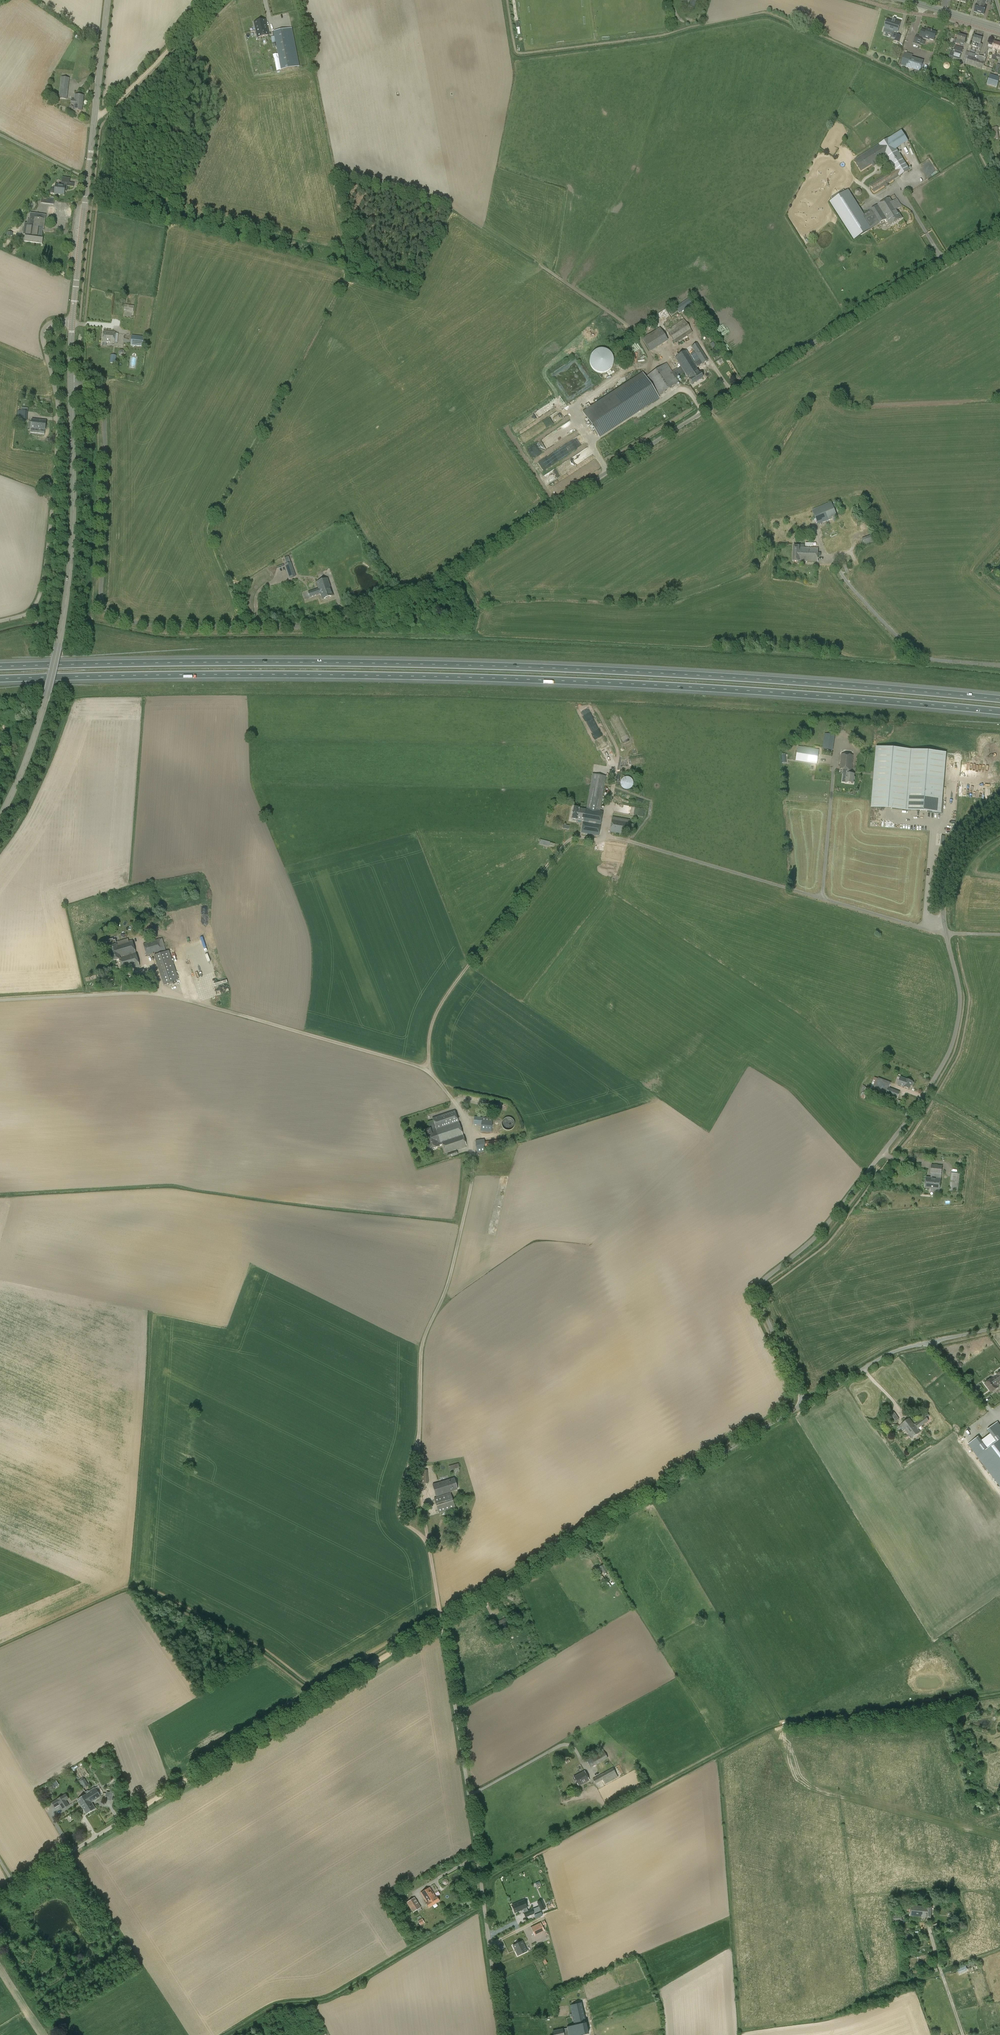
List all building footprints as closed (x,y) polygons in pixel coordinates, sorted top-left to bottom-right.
[(976,4),(974,12),(979,14),(983,0),(977,0),(976,4)] [(979,14),(984,15),(986,7),(985,7),(986,4),(990,5),(992,0),(983,0),(979,14)] [(268,36),(265,21),(254,23),(258,39),(268,36)] [(885,28),(883,33),(891,35),(893,31),(897,32),(900,23),(895,22),(895,21),(893,21),(892,22),(888,21),(885,28)] [(299,66),(292,28),(274,32),(281,70),(299,66)] [(930,30),(930,29),(928,29),(927,31),(922,29),(920,36),(917,35),(914,43),(920,46),(923,38),(924,38),(929,40),(929,39),(934,41),(937,33),(930,30)] [(959,35),(957,40),(955,39),(954,44),(955,44),(955,45),(960,46),(960,45),(964,46),(965,43),(967,37),(959,35)] [(975,54),(967,52),(965,56),(963,60),(964,64),(966,64),(983,70),(983,69),(985,62),(986,58),(979,56),(981,49),(982,45),(980,44),(982,39),(974,37),(973,42),(972,46),(977,48),(975,54)] [(993,45),(990,44),(988,52),(991,53),(992,49),(998,51),(997,54),(995,53),(994,56),(993,56),(991,60),(995,61),(996,57),(997,57),(999,48),(999,44),(994,42),(993,45)] [(963,48),(955,46),(953,51),(954,52),(952,58),(953,58),(953,60),(957,62),(958,60),(959,60),(963,48)] [(905,53),(904,55),(901,66),(915,70),(914,73),(919,74),(920,72),(921,72),(924,61),(912,58),(913,55),(905,53)] [(997,88),(999,78),(990,75),(987,85),(997,88)] [(66,94),(67,84),(68,84),(69,79),(62,78),(59,99),(67,99),(67,94),(66,94)] [(83,96),(84,96),(75,95),(75,100),(72,100),(71,104),(74,105),(74,110),(81,111),(82,106),(83,103),(82,103),(83,96)] [(908,168),(896,149),(908,142),(901,131),(854,160),(861,172),(882,158),(891,172),(869,185),(874,192),(910,170),(908,168)] [(56,184),(55,189),(54,189),(53,189),(51,189),(50,190),(50,191),(49,193),(64,195),(65,188),(67,188),(67,186),(74,187),(74,184),(62,182),(61,185),(56,184)] [(890,198),(877,205),(870,211),(863,215),(848,190),(830,202),(854,240),(872,229),(872,228),(878,224),(878,225),(885,220),(887,222),(888,222),(891,226),(903,219),(897,210),(902,207),(897,199),(892,202),(890,198)] [(55,199),(41,197),(41,196),(34,195),(34,199),(41,200),(40,203),(54,205),(54,202),(55,199)] [(45,219),(45,215),(30,213),(29,220),(28,220),(27,223),(25,223),(24,234),(23,234),(25,235),(24,242),(25,242),(25,241),(42,244),(43,237),(41,237),(42,231),(41,231),(42,228),(44,228),(43,228),(45,219)] [(675,308),(669,313),(671,316),(678,312),(675,308)] [(693,333),(684,319),(667,330),(674,341),(685,333),(687,336),(693,333)] [(660,328),(642,339),(651,352),(668,341),(660,328)] [(115,334),(116,333),(104,331),(103,342),(114,343),(117,343),(118,334),(115,334)] [(124,335),(123,345),(144,347),(145,337),(124,335)] [(703,365),(708,361),(697,344),(691,347),(699,360),(694,363),(686,351),(675,358),(680,367),(672,372),(667,363),(645,377),(643,373),(583,413),(598,435),(639,409),(640,411),(659,399),(657,396),(679,382),(676,378),(684,373),(686,375),(689,380),(692,385),(699,381),(700,381),(701,380),(702,379),(703,378),(700,373),(697,368),(702,364),(703,365)] [(27,421),(28,411),(18,410),(17,420),(27,421)] [(28,422),(28,428),(45,430),(46,421),(32,419),(32,422),(28,422)] [(818,525),(830,520),(833,518),(837,517),(831,502),(812,510),(818,525)] [(861,538),(864,545),(871,543),(868,536),(861,538)] [(818,548),(799,547),(794,546),(793,562),(799,562),(799,561),(818,562),(818,548)] [(295,577),(290,563),(284,565),(289,579),(295,577)] [(318,589),(320,594),(322,600),(333,596),(330,587),(328,579),(316,583),(318,589)] [(624,745),(630,742),(621,725),(615,728),(624,745)] [(824,733),(822,754),(832,756),(835,735),(824,733)] [(796,761),(817,764),(819,750),(798,746),(796,761)] [(941,813),(943,791),(946,753),(876,747),(873,791),(871,808),(941,813)] [(841,754),(839,769),(843,769),(842,782),(845,783),(853,784),(854,774),(850,774),(851,770),(852,770),(853,755),(841,754)] [(590,787),(586,810),(574,808),(572,819),(583,821),(581,833),(599,836),(603,813),(600,812),(604,790),(606,776),(592,774),(590,787)] [(623,778),(622,779),(621,781),(620,783),(620,785),(621,787),(623,788),(625,789),(627,790),(629,789),(631,788),(632,786),(633,784),(633,782),(632,780),(631,779),(629,777),(627,777),(625,777),(623,778)] [(637,807),(637,816),(645,816),(645,808),(637,807)] [(630,820),(613,817),(610,832),(627,835),(628,834),(632,835),(634,824),(629,824),(630,820)] [(616,843),(605,841),(604,848),(615,849),(616,843)] [(120,958),(136,953),(132,941),(117,945),(115,940),(113,941),(113,939),(108,941),(109,942),(107,942),(110,952),(114,951),(114,950),(117,949),(120,958)] [(144,944),(147,956),(154,954),(153,953),(156,952),(156,953),(166,951),(162,939),(144,944)] [(114,951),(110,952),(113,962),(119,960),(123,971),(139,966),(136,953),(120,958),(117,949),(114,950),(114,951)] [(169,951),(154,956),(164,985),(178,980),(169,951)] [(878,1078),(874,1077),(875,1077),(874,1077),(876,1072),(872,1070),(870,1075),(869,1074),(866,1082),(867,1083),(866,1086),(865,1086),(863,1085),(861,1090),(874,1096),(875,1095),(884,1098),(885,1097),(896,1102),(900,1092),(889,1088),(891,1082),(878,1078)] [(898,1085),(909,1089),(911,1085),(913,1086),(914,1083),(912,1082),(901,1077),(898,1085)] [(428,1123),(430,1129),(424,1131),(430,1150),(439,1147),(439,1146),(443,1145),(445,1153),(466,1146),(454,1111),(432,1118),(433,1121),(428,1123)] [(493,1118),(474,1116),(474,1125),(481,1125),(480,1131),(491,1133),(493,1118)] [(502,1121),(502,1123),(502,1125),(503,1127),(504,1129),(506,1130),(508,1130),(510,1130),(512,1129),(514,1127),(514,1125),(514,1122),(513,1120),(512,1119),(510,1118),(508,1117),(506,1118),(504,1119),(502,1121)] [(475,1141),(477,1153),(486,1152),(485,1149),(507,1145),(505,1138),(501,1139),(484,1142),(484,1139),(475,1141)] [(930,1174),(931,1174),(941,1175),(942,1165),(931,1164),(930,1174)] [(951,1176),(949,1191),(958,1192),(959,1177),(951,1176)] [(940,1190),(941,1179),(931,1178),(926,1177),(925,1188),(940,1190)] [(996,1379),(993,1380),(992,1378),(985,1384),(991,1393),(999,1387),(998,1386),(999,1384),(996,1379)] [(893,1423),(899,1419),(894,1412),(889,1417),(893,1423)] [(925,1417),(914,1425),(909,1419),(901,1425),(910,1436),(909,1436),(911,1438),(912,1438),(920,1432),(917,1429),(929,1421),(927,1418),(930,1416),(927,1413),(924,1416),(925,1417)] [(888,1417),(887,1415),(882,1418),(887,1425),(892,1422),(888,1417)] [(987,1430),(994,1438),(985,1445),(978,1437),(969,1444),(978,1456),(984,1452),(999,1474),(999,1427),(997,1423),(987,1430)] [(420,1470),(421,1484),(428,1484),(428,1473),(429,1473),(429,1470),(420,1470)] [(454,1479),(432,1485),(436,1496),(457,1490),(454,1479)] [(434,1498),(439,1514),(455,1509),(451,1493),(434,1498)] [(599,1567),(604,1574),(610,1571),(605,1564),(599,1567)] [(497,1622),(501,1631),(509,1627),(505,1618),(497,1622)] [(595,1765),(608,1759),(604,1751),(586,1760),(588,1764),(593,1761),(595,1765)] [(605,1784),(618,1777),(613,1768),(592,1779),(595,1784),(603,1780),(605,1784)] [(574,1777),(579,1786),(589,1780),(584,1771),(574,1777)] [(80,1781),(84,1788),(89,1786),(85,1778),(84,1779),(83,1777),(80,1779),(81,1781),(80,1781)] [(96,1788),(95,1789),(94,1788),(89,1791),(88,1790),(86,1792),(87,1794),(89,1797),(91,1801),(91,1802),(101,1796),(96,1788)] [(89,1797),(87,1794),(77,1800),(82,1807),(91,1802),(91,1801),(89,1797)] [(63,1796),(57,1799),(57,1800),(52,1803),(55,1807),(60,1804),(63,1809),(69,1805),(63,1796)] [(91,1802),(82,1807),(87,1814),(95,1809),(91,1802)] [(75,1817),(80,1814),(78,1810),(73,1813),(69,1816),(71,1819),(75,1816),(75,1817)] [(437,1897),(436,1897),(430,1887),(420,1893),(427,1903),(426,1904),(429,1908),(439,1901),(437,1897)] [(421,1907),(415,1897),(408,1902),(407,1900),(407,1899),(405,1900),(413,1912),(421,1907)] [(532,1909),(529,1911),(524,1900),(512,1905),(515,1912),(523,1909),(526,1917),(534,1913),(532,1909)] [(910,1916),(926,1917),(931,1918),(932,1907),(911,1905),(910,1916)] [(894,1923),(902,1923),(902,1914),(893,1914),(894,1923)] [(540,1923),(530,1926),(533,1935),(543,1931),(540,1923)] [(522,1941),(513,1946),(518,1956),(527,1951),(522,1941)] [(959,1974),(968,1970),(965,1965),(957,1969),(959,1974)] [(562,2029),(553,2032),(554,2034),(585,2034),(589,2034),(582,2002),(570,2005),(574,2025),(567,2027),(567,2028),(562,2029)]
